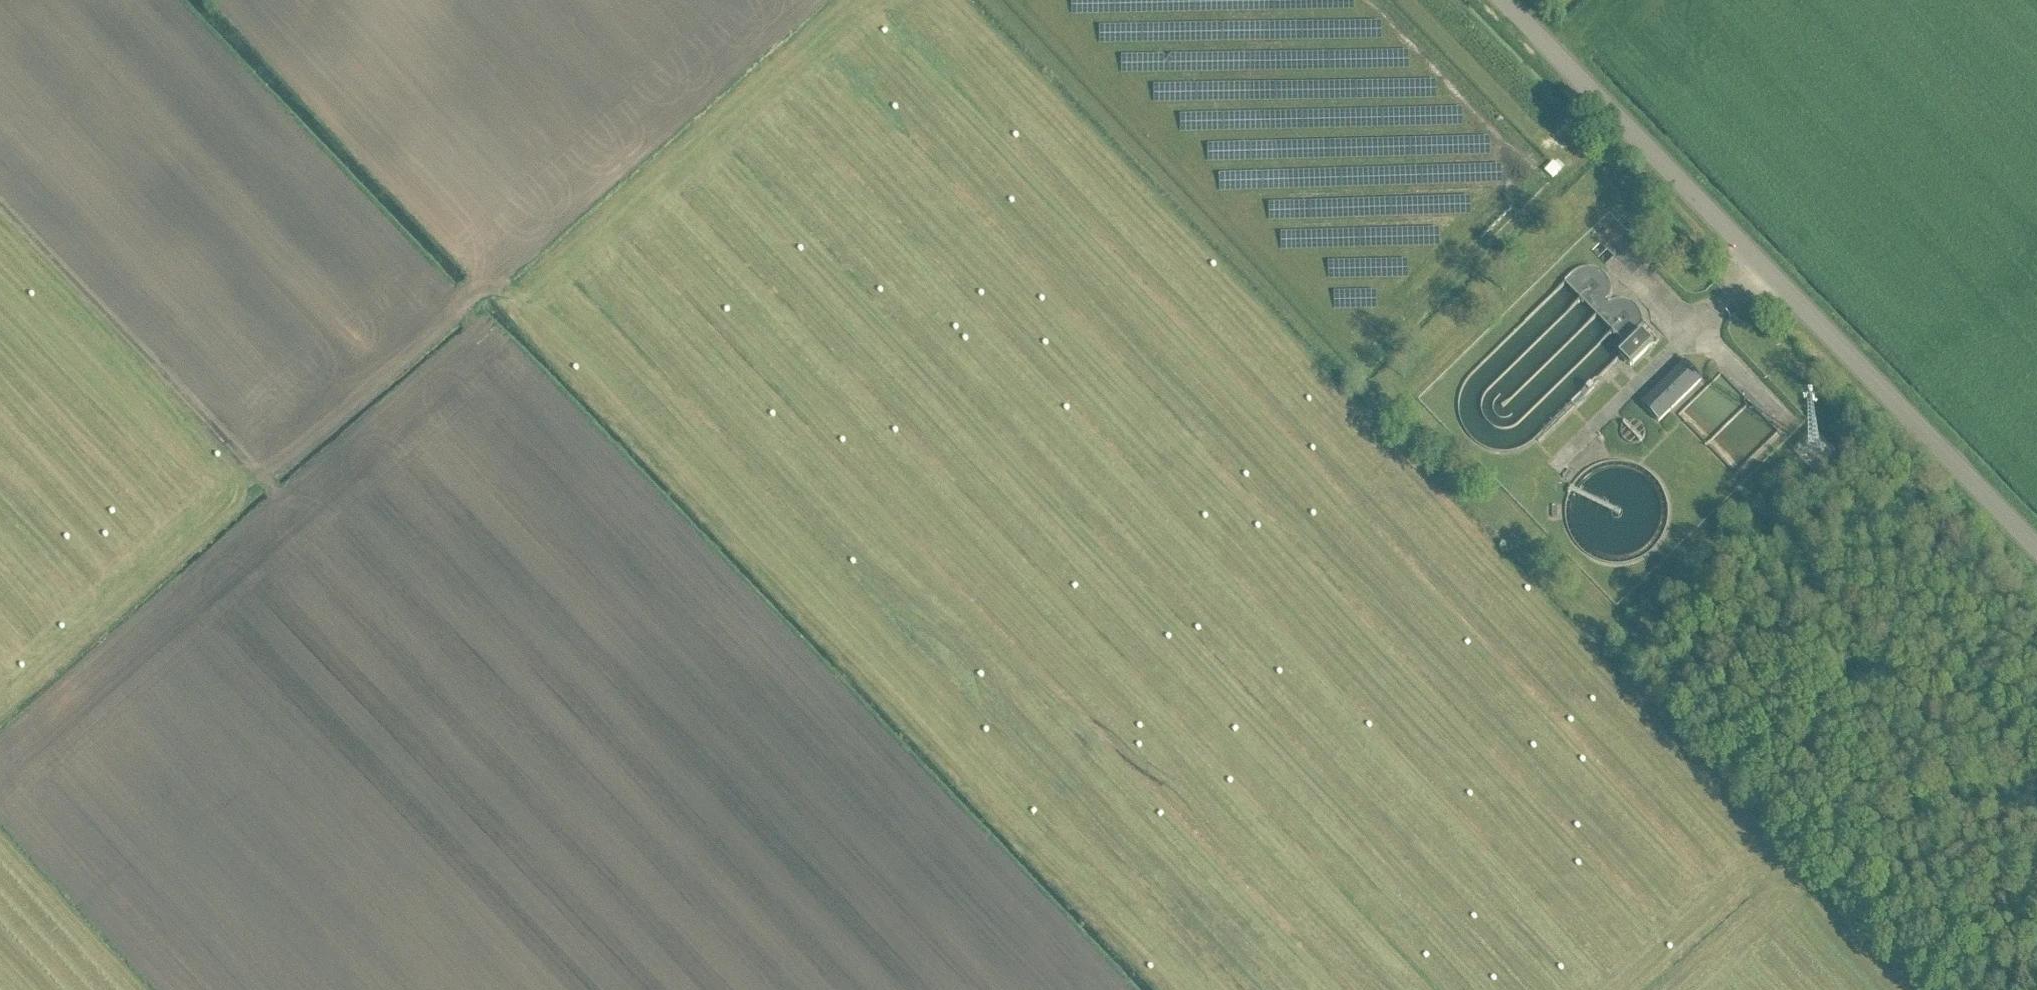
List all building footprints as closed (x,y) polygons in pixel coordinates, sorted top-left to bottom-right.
[(1609,306),(1610,304),(1611,300),(1612,297),(1612,293),(1611,288),(1609,284),(1607,279),(1599,273),(1594,271),(1590,271),(1585,271),(1580,273),(1576,275),(1566,285),(1629,350),(1620,359),(1630,368),(1642,356),(1639,353),(1656,337),(1644,326),(1644,322),(1643,318),(1641,314),(1639,311),(1635,307),(1630,305),(1625,304),(1620,303),(1615,304),(1609,306)] [(1659,423),(1703,381),(1686,364),(1642,406),(1659,423)]
